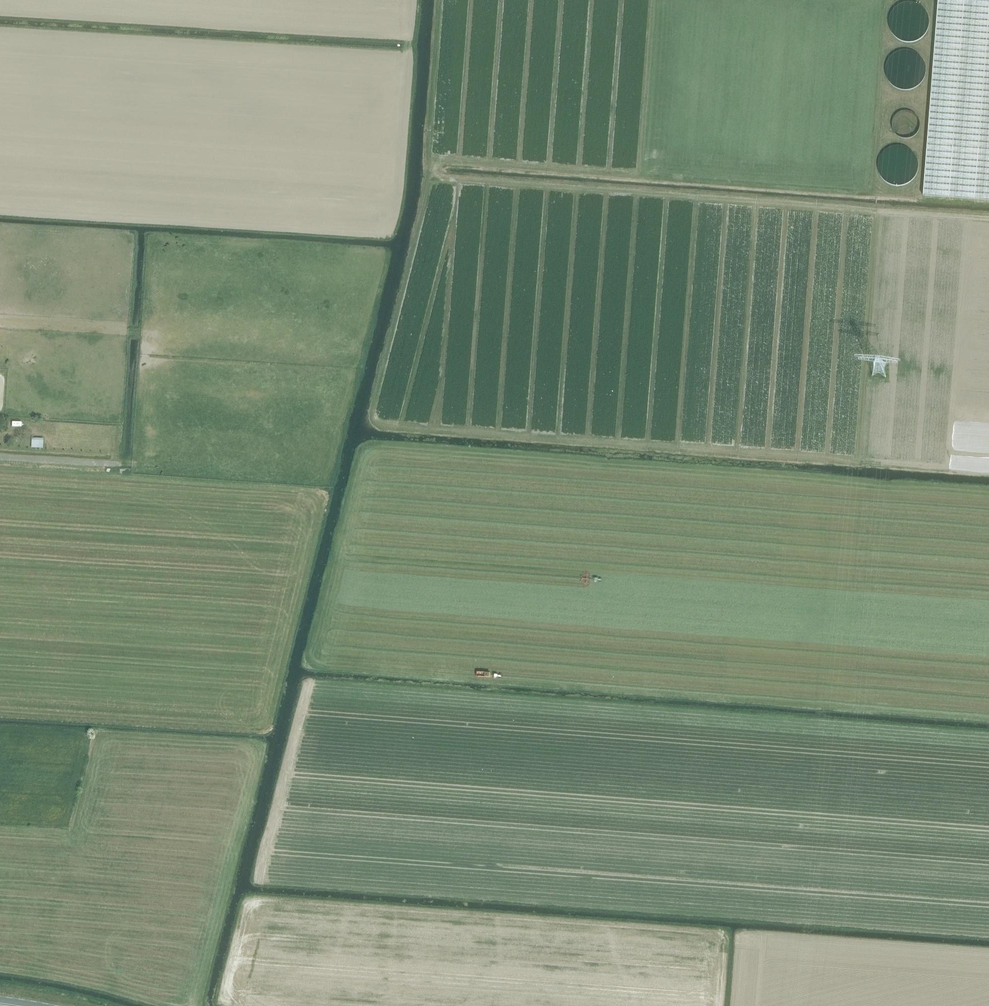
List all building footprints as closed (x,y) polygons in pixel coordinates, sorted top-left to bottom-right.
[(923,197),(988,202),(988,0),(937,0),(923,197)]
